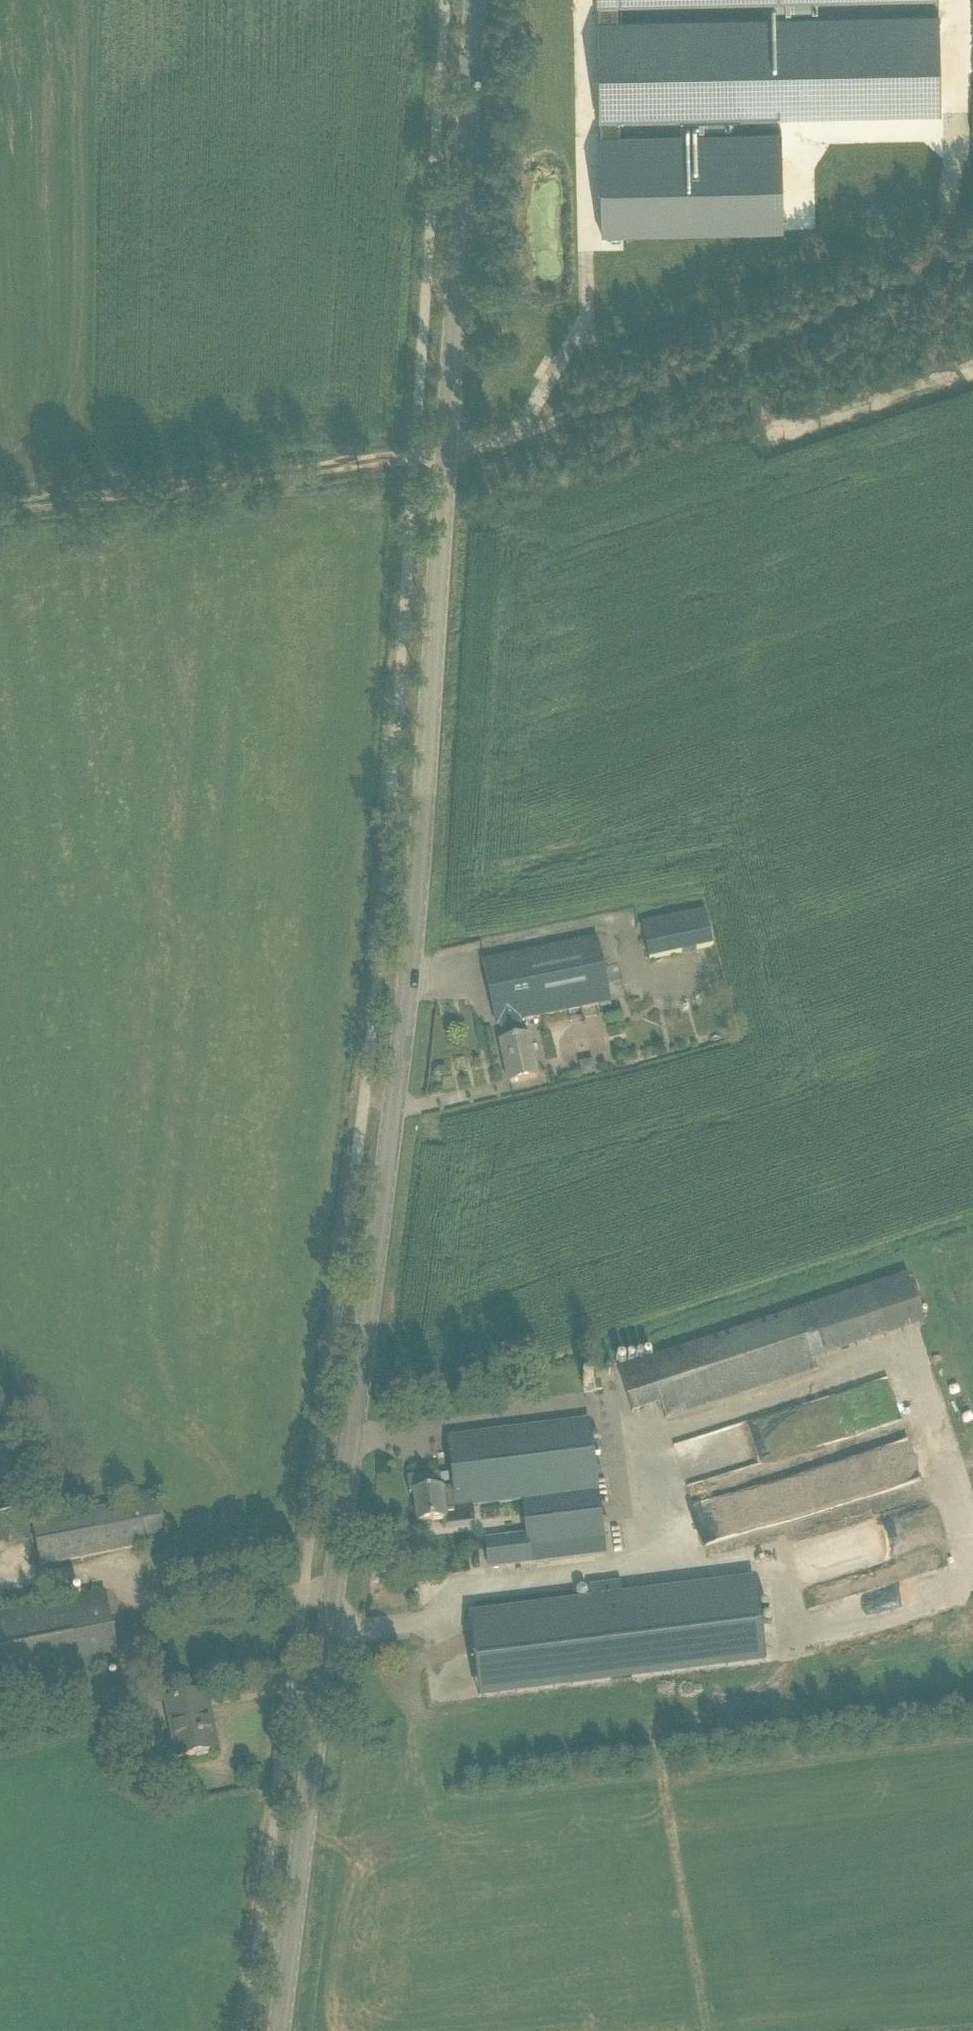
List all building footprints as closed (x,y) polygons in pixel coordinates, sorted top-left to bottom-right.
[(596,4),(597,4),(598,20),(596,20),(597,66),(598,120),(600,120),(600,135),(599,135),(601,234),(602,234),(602,233),(610,233),(610,234),(783,231),(781,131),(619,135),(619,120),(941,113),(939,14),(617,20),(617,4),(822,0),(596,0),(596,4)] [(633,923),(642,960),(707,945),(698,908),(633,923)] [(500,1043),(509,1083),(537,1077),(528,1037),(523,1038),(519,1021),(610,1001),(596,937),(483,961),(497,1026),(500,1025),(504,1042),(500,1043)] [(660,1407),(645,1361),(617,1370),(632,1416),(660,1407)] [(453,1481),(449,1482),(450,1490),(442,1491),(439,1474),(407,1478),(409,1495),(415,1495),(418,1523),(438,1521),(445,1520),(444,1510),(456,1509),(521,1501),(525,1536),(501,1539),(504,1568),(605,1555),(588,1420),(447,1438),(453,1481)] [(715,1471),(702,1435),(671,1446),(685,1482),(715,1471)] [(692,1501),(702,1540),(869,1496),(859,1457),(692,1501)] [(31,1523),(39,1567),(166,1542),(157,1491),(125,1497),(127,1505),(31,1523)] [(590,1603),(623,1599),(621,1583),(588,1587),(590,1603)] [(119,1670),(104,1593),(0,1613),(0,1694),(119,1670)] [(641,1627),(644,1646),(664,1644),(661,1625),(641,1627)] [(208,1754),(208,1753),(217,1751),(213,1733),(207,1734),(200,1696),(167,1702),(170,1722),(174,1741),(179,1740),(182,1758),(195,1755),(195,1757),(208,1754)]
